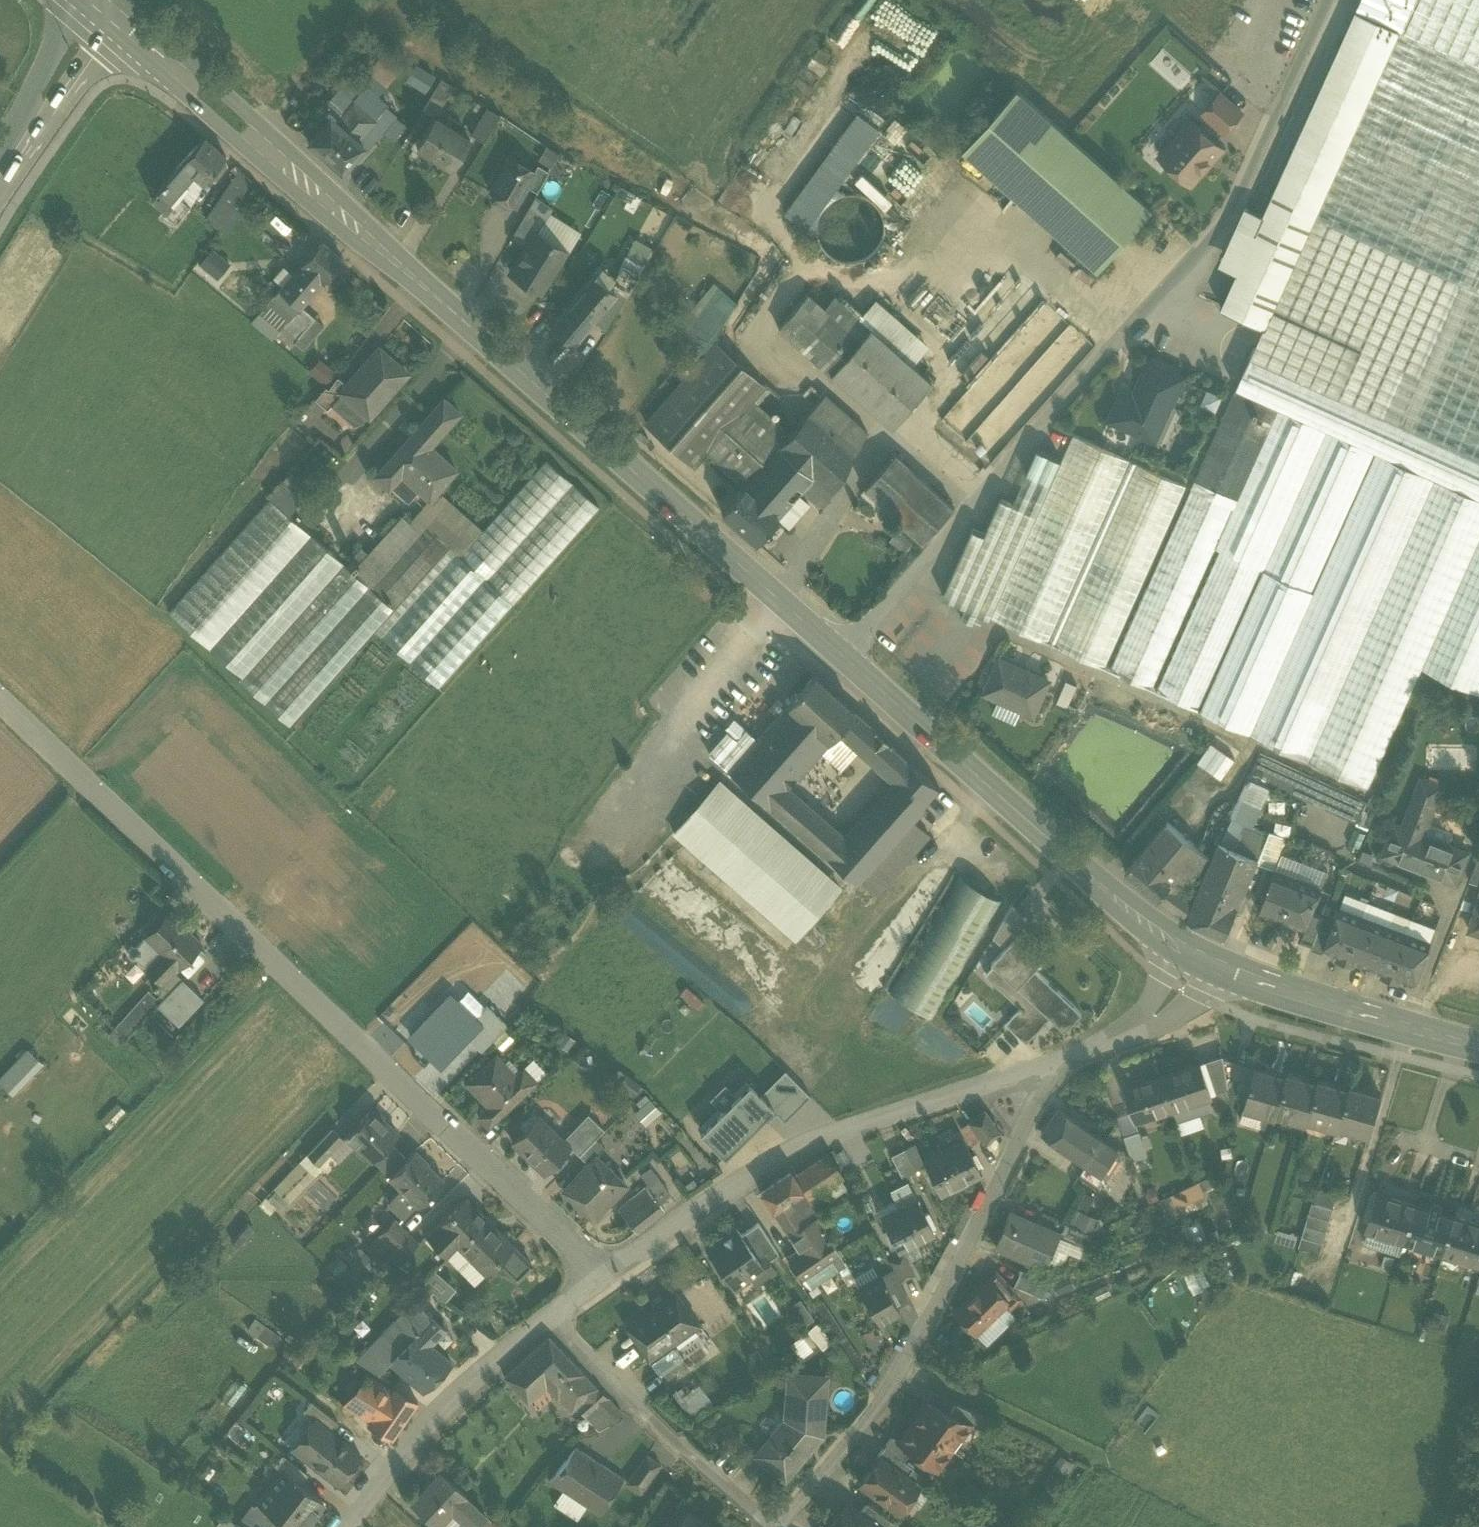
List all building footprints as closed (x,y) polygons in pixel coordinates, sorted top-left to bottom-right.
[(1255,234),(1236,226),(1219,264),(1237,272),(1221,308),(1263,327),(1191,488),(1073,435),(1062,460),(1037,449),(1013,503),(1001,498),(985,535),(973,529),(944,596),(1370,786),(1422,668),(1478,693),(1478,0),(1360,0),(1255,234)] [(847,57),(829,44),(802,82),(824,98),(846,68),(841,64),(847,57)] [(433,75),(414,65),(406,81),(424,91),(433,75)] [(337,120),(348,129),(378,94),(380,93),(358,75),(343,91),(354,101),(337,120)] [(454,86),(444,81),(435,96),(445,102),(454,86)] [(963,149),(1098,270),(1152,209),(1017,89),(963,149)] [(1204,112),(1225,131),(1242,112),(1220,93),(1204,112)] [(378,94),(348,129),(358,137),(388,103),(378,94)] [(500,115),(488,107),(470,135),(483,142),(500,115)] [(308,141),(325,156),(348,129),(337,120),(331,114),(308,141)] [(404,125),(394,118),(383,133),(393,140),(404,125)] [(471,141),(434,118),(418,145),(455,167),(471,141)] [(1161,156),(1190,183),(1222,147),(1192,120),(1161,156)] [(358,137),(348,129),(325,156),(341,171),(365,143),(358,137)] [(227,157),(204,137),(180,164),(191,175),(194,172),(205,181),(227,157)] [(540,159),(551,166),(558,153),(547,146),(540,159)] [(489,190),(516,205),(526,185),(535,170),(534,169),(525,165),(517,167),(506,160),(489,190)] [(191,175),(180,164),(151,196),(169,213),(164,217),(174,226),(189,209),(174,195),(191,175)] [(535,170),(526,185),(536,191),(548,170),(536,164),(534,169),(535,170)] [(252,179),(243,171),(208,222),(219,230),(252,179)] [(849,193),(839,194),(830,199),(822,205),(817,214),(815,224),(815,234),(819,244),(825,252),(833,258),(843,261),(853,261),(863,258),(872,252),(878,245),(882,235),(883,225),(881,215),(876,206),(869,199),(859,195),(849,193)] [(536,232),(537,233),(546,218),(529,205),(511,237),(526,247),(536,232)] [(510,273),(539,291),(562,254),(549,246),(552,242),(537,233),(536,232),(526,247),(510,273)] [(342,259),(321,240),(301,263),(322,282),(342,259)] [(549,246),(562,254),(565,249),(552,242),(549,246)] [(218,279),(230,265),(212,250),(200,264),(218,279)] [(603,310),(613,316),(638,273),(632,271),(638,260),(627,255),(619,269),(616,268),(613,274),(615,276),(613,281),(614,282),(612,291),(601,309),(603,310)] [(322,282),(301,263),(258,312),(279,330),(283,325),(300,306),(322,282)] [(599,267),(593,275),(599,280),(605,273),(599,267)] [(593,275),(549,326),(572,346),(594,320),(585,312),(607,286),(599,280),(593,275)] [(1005,336),(1043,300),(1021,277),(983,313),(1005,336)] [(713,280),(693,306),(705,316),(725,289),(713,280)] [(612,291),(607,286),(585,312),(594,320),(603,310),(601,309),(612,291)] [(776,327),(890,427),(930,381),(911,364),(858,318),(834,297),(824,309),(806,293),(776,327)] [(1043,296),(941,418),(991,461),(1094,338),(1043,296)] [(928,345),(874,299),(858,318),(911,364),(928,345)] [(314,317),(300,306),(283,325),(297,337),(314,317)] [(692,329),(682,321),(667,337),(678,346),(692,329)] [(748,398),(751,400),(762,386),(716,344),(646,423),(693,465),(704,453),(701,450),(748,398)] [(342,391),(369,414),(406,372),(378,348),(357,371),(347,384),(342,391)] [(318,357),(309,370),(326,381),(335,368),(318,357)] [(1110,418),(1149,436),(1157,419),(1163,421),(1172,400),(1183,377),(1149,361),(1134,394),(1130,404),(1119,399),(1110,418)] [(364,420),(369,414),(342,391),(347,384),(336,376),(327,388),(325,386),(314,398),(327,409),(331,405),(354,423),(364,420)] [(1130,404),(1134,394),(1123,389),(1119,399),(1130,404)] [(824,394),(789,433),(743,487),(776,516),(797,493),(801,488),(821,508),(867,431),(824,394)] [(462,412),(443,395),(371,475),(389,491),(392,487),(401,477),(416,491),(428,502),(438,491),(446,482),(458,468),(433,445),(462,412)] [(751,400),(748,398),(701,450),(704,453),(743,487),(789,433),(751,400)] [(1185,406),(1172,400),(1163,421),(1157,419),(1149,436),(1168,444),(1185,406)] [(886,509),(925,542),(955,507),(894,454),(863,488),(886,509)] [(545,460),(482,531),(459,556),(513,603),(599,507),(545,460)] [(290,471),(282,480),(283,482),(301,498),(300,499),(305,504),(315,493),(290,471)] [(401,477),(392,487),(407,501),(416,491),(401,477)] [(301,498),(283,482),(269,498),(270,499),(287,514),(300,499),(301,498)] [(450,485),(446,482),(438,491),(441,494),(450,485)] [(776,516),(743,487),(721,511),(755,541),(776,516)] [(449,547),(459,556),(482,531),(441,494),(438,491),(428,502),(410,523),(420,532),(426,526),(449,547)] [(809,503),(797,493),(776,516),(789,526),(809,503)] [(168,613),(208,649),(310,535),(287,514),(270,499),(168,613)] [(391,600),(388,604),(393,609),(449,547),(426,526),(420,532),(410,523),(401,515),(358,562),(352,568),(346,563),(344,565),(384,601),(387,597),(391,600)] [(897,527),(888,540),(906,553),(915,539),(897,527)] [(242,679),(344,565),(310,535),(208,649),(242,679)] [(459,556),(449,547),(393,609),(373,631),(437,688),(513,603),(459,556)] [(352,568),(358,562),(352,557),(346,563),(352,568)] [(384,601),(344,565),(242,679),(239,682),(288,726),(373,631),(393,609),(388,604),(384,601)] [(1048,679),(1001,658),(986,691),(1033,713),(1048,679)] [(853,710),(811,674),(785,703),(826,740),(834,731),(853,710)] [(1077,685),(1066,680),(1057,701),(1068,706),(1077,685)] [(776,714),(785,703),(777,696),(768,707),(776,714)] [(828,741),(826,740),(785,703),(776,714),(755,737),(727,769),(769,806),(789,785),(794,779),(819,750),(828,741)] [(881,735),(853,710),(834,731),(855,750),(862,756),(889,780),(908,759),(881,735)] [(723,727),(726,730),(736,738),(745,728),(733,717),(728,722),(723,727)] [(727,769),(755,737),(745,728),(736,738),(726,730),(707,751),(727,769)] [(846,760),(855,750),(834,731),(826,740),(828,741),(819,750),(840,768),(846,760)] [(1212,739),(1197,760),(1221,776),(1235,755),(1212,739)] [(1251,773),(1293,792),(1302,772),(1260,752),(1251,773)] [(940,787),(908,759),(889,780),(843,832),(824,854),(855,882),(858,880),(912,818),(940,787)] [(1302,772),(1293,792),(1292,793),(1368,827),(1378,806),(1302,772)] [(1442,784),(1422,777),(1402,826),(1395,823),(1383,854),(1436,874),(1448,843),(1423,833),(1442,784)] [(671,832),(794,939),(841,885),(718,778),(671,832)] [(1242,804),(1252,808),(1261,786),(1252,782),(1242,804)] [(824,854),(843,832),(827,819),(789,785),(769,806),(824,854)] [(1230,818),(1219,842),(1234,848),(1245,822),(1231,816),(1230,818)] [(929,834),(912,818),(858,880),(875,895),(929,834)] [(1126,871),(1159,898),(1171,884),(1181,893),(1190,882),(1209,857),(1167,823),(1126,871)] [(1219,842),(1187,919),(1226,935),(1265,840),(1242,831),(1236,849),(1234,848),(1219,842)] [(1468,851),(1448,843),(1436,874),(1456,882),(1468,851)] [(643,878),(672,905),(693,882),(664,856),(643,878)] [(1478,882),(1478,856),(1470,879),(1478,882)] [(1274,917),(1283,920),(1298,879),(1275,870),(1260,911),(1274,917)] [(888,990),(932,1017),(1002,900),(958,873),(888,990)] [(1322,888),(1298,879),(1283,920),(1291,923),(1305,929),(1306,929),(1312,912),(1322,888)] [(1197,888),(1190,882),(1181,893),(1171,884),(1159,898),(1185,918),(1197,888)] [(1471,929),(1478,932),(1478,904),(1471,929)] [(1027,919),(1012,905),(994,936),(1003,943),(1027,919)] [(1339,954),(1347,957),(1362,916),(1340,907),(1330,932),(1324,949),(1339,954)] [(159,979),(162,981),(163,982),(174,970),(201,942),(169,912),(137,945),(131,945),(127,949),(128,955),(131,958),(137,958),(150,970),(150,973),(157,980),(159,979)] [(1306,929),(1305,929),(1301,939),(1313,944),(1319,928),(1323,917),(1312,912),(1306,929)] [(1431,937),(1435,926),(1406,915),(1402,926),(1431,937)] [(1386,925),(1362,916),(1347,957),(1355,960),(1370,966),(1386,925)] [(1283,920),(1274,917),(1273,922),(1281,925),(1283,920)] [(1283,920),(1281,925),(1288,928),(1291,923),(1283,920)] [(1392,975),(1407,933),(1386,925),(1370,966),(1383,971),(1392,975)] [(1330,932),(1319,928),(1313,944),(1311,949),(1322,953),(1324,949),(1330,932)] [(1431,943),(1407,933),(1392,975),(1400,978),(1415,984),(1431,943)] [(1050,1017),(1064,1031),(1081,1013),(1034,968),(1041,962),(1036,956),(1034,959),(1014,940),(990,964),(993,967),(983,977),(1016,1009),(1004,1021),(1025,1042),(1050,1017)] [(1347,957),(1339,954),(1337,959),(1345,962),(1347,957)] [(1347,957),(1345,962),(1353,965),(1355,960),(1347,957)] [(203,998),(174,970),(163,982),(162,981),(158,985),(156,983),(153,986),(159,993),(156,997),(149,989),(114,1027),(125,1039),(158,1004),(178,1024),(203,998)] [(1392,975),(1383,971),(1382,977),(1390,980),(1392,975)] [(1392,975),(1390,980),(1397,983),(1400,978),(1392,975)] [(449,991),(406,1036),(440,1068),(469,1038),(483,1023),(475,1016),(449,991)] [(487,1004),(475,1016),(483,1023),(469,1038),(481,1050),(507,1023),(487,1004)] [(113,1028),(106,1035),(115,1044),(122,1038),(113,1028)] [(502,1049),(513,1038),(504,1029),(493,1040),(502,1049)] [(575,1039),(564,1031),(555,1042),(566,1050),(575,1039)] [(0,1075),(0,1082),(13,1094),(43,1061),(27,1046),(0,1075)] [(497,1054),(465,1084),(476,1095),(479,1092),(489,1103),(492,1100),(503,1112),(536,1080),(525,1067),(520,1071),(517,1075),(505,1062),(497,1054)] [(1223,1058),(1208,1063),(1218,1094),(1229,1091),(1223,1058)] [(520,1071),(508,1059),(505,1062),(517,1075),(520,1071)] [(533,1059),(525,1067),(536,1080),(545,1071),(533,1059)] [(1201,1063),(1164,1076),(1174,1107),(1212,1095),(1201,1063)] [(1256,1067),(1244,1106),(1276,1115),(1277,1113),(1287,1077),(1256,1067)] [(624,1074),(617,1068),(610,1077),(617,1083),(624,1074)] [(775,1113),(783,1121),(809,1095),(784,1070),(760,1094),(773,1107),(771,1109),(775,1113)] [(639,1085),(624,1074),(617,1083),(632,1094),(639,1085)] [(1287,1074),(1287,1077),(1277,1113),(1307,1122),(1308,1119),(1317,1083),(1287,1074)] [(1174,1107),(1164,1076),(1127,1088),(1134,1111),(1137,1119),(1174,1107)] [(733,1092),(736,1095),(722,1109),(720,1107),(719,1108),(717,1107),(698,1125),(702,1129),(699,1132),(723,1157),(763,1118),(766,1121),(775,1113),(771,1109),(773,1107),(760,1094),(745,1079),(733,1092)] [(1318,1080),(1317,1083),(1308,1119),(1338,1128),(1339,1125),(1349,1089),(1318,1080)] [(736,1095),(733,1092),(725,1084),(709,1099),(717,1107),(719,1108),(720,1107),(722,1109),(736,1095)] [(1349,1086),(1349,1089),(1339,1125),(1370,1134),(1381,1096),(1349,1086)] [(639,1107),(649,1099),(645,1094),(635,1103),(639,1107)] [(634,1113),(646,1125),(661,1111),(649,1099),(639,1107),(634,1113)] [(492,1100),(489,1103),(477,1115),(487,1126),(503,1112),(492,1100)] [(116,1102),(100,1119),(109,1128),(125,1110),(116,1102)] [(373,1106),(344,1137),(353,1145),(371,1162),(372,1160),(390,1142),(400,1131),(373,1106)] [(1078,1122),(1058,1108),(1042,1134),(1062,1148),(1078,1122)] [(1000,1132),(984,1110),(968,1122),(985,1144),(1000,1132)] [(1137,1119),(1134,1111),(1118,1115),(1132,1160),(1147,1156),(1137,1119)] [(579,1155),(595,1138),(603,1129),(588,1113),(562,1140),(569,1146),(570,1147),(579,1155)] [(537,1116),(512,1142),(545,1174),(570,1147),(569,1146),(562,1140),(537,1116)] [(1117,1148),(1078,1122),(1062,1148),(1088,1165),(1101,1173),(1117,1148)] [(329,1152),(344,1137),(332,1125),(306,1153),(318,1164),(329,1152)] [(338,1161),(353,1145),(344,1137),(329,1152),(338,1161)] [(588,1164),(595,1156),(604,1147),(595,1138),(579,1155),(588,1164)] [(963,1140),(940,1152),(957,1185),(980,1173),(963,1140)] [(380,1168),(398,1149),(390,1142),(372,1160),(380,1168)] [(923,1161),(925,1160),(916,1145),(905,1151),(916,1173),(927,1169),(923,1161)] [(354,1146),(328,1171),(344,1187),(370,1163),(354,1146)] [(1120,1156),(1117,1148),(1101,1173),(1088,1165),(1082,1175),(1101,1186),(1120,1156)] [(380,1168),(389,1175),(406,1157),(398,1149),(380,1168)] [(387,1177),(399,1188),(416,1204),(418,1206),(444,1178),(414,1149),(406,1157),(389,1175),(387,1177)] [(904,1179),(916,1173),(905,1151),(893,1156),(904,1179)] [(957,1185),(940,1152),(925,1160),(923,1161),(927,1169),(940,1194),(957,1185)] [(299,1161),(314,1174),(321,1167),(318,1164),(306,1153),(299,1161)] [(842,1177),(827,1153),(794,1174),(812,1204),(824,1196),(822,1191),(842,1177)] [(1197,1159),(1201,1175),(1223,1170),(1219,1154),(1197,1159)] [(563,1190),(593,1219),(626,1185),(595,1156),(588,1164),(563,1190)] [(275,1189),(288,1201),(314,1174),(299,1161),(274,1187),(275,1189)] [(647,1187),(659,1204),(669,1197),(648,1170),(640,1175),(647,1186),(647,1187)] [(772,1212),(802,1193),(790,1173),(760,1193),(772,1212)] [(693,1179),(684,1185),(689,1192),(698,1185),(693,1179)] [(895,1200),(899,1209),(915,1200),(907,1183),(890,1191),(895,1200)] [(1199,1184),(1164,1200),(1171,1216),(1183,1211),(1207,1202),(1199,1184)] [(620,1207),(638,1231),(663,1209),(659,1204),(647,1187),(620,1207)] [(416,1204),(399,1188),(386,1202),(403,1217),(416,1204)] [(1365,1231),(1404,1243),(1416,1205),(1387,1196),(1388,1192),(1378,1188),(1365,1231)] [(275,1189),(267,1198),(276,1206),(280,1210),(288,1201),(275,1189)] [(1316,1204),(1333,1209),(1336,1197),(1320,1192),(1316,1204)] [(839,1254),(802,1193),(772,1212),(797,1249),(786,1257),(789,1261),(787,1262),(800,1280),(839,1254)] [(276,1206),(267,1198),(265,1196),(258,1203),(269,1213),(276,1206)] [(427,1235),(447,1255),(457,1244),(484,1217),(464,1197),(437,1224),(427,1235)] [(899,1209),(915,1242),(934,1232),(917,1199),(915,1200),(899,1209)] [(881,1218),(899,1209),(895,1200),(876,1209),(881,1218)] [(1298,1248),(1320,1254),(1333,1209),(1316,1204),(1312,1203),(1298,1248)] [(1416,1205),(1404,1243),(1442,1254),(1454,1217),(1440,1212),(1442,1207),(1432,1204),(1430,1209),(1416,1205)] [(898,1251),(915,1242),(899,1209),(881,1218),(898,1251)] [(1060,1236),(1011,1214),(997,1246),(1048,1269),(1061,1239),(1062,1237),(1060,1236)] [(497,1259),(511,1244),(484,1217),(457,1244),(485,1271),(497,1259)] [(1454,1217),(1442,1254),(1463,1260),(1478,1265),(1478,1224),(1454,1217)] [(392,1247),(408,1232),(394,1218),(378,1233),(392,1247)] [(758,1222),(740,1235),(761,1264),(767,1260),(778,1252),(758,1222)] [(1065,1225),(1060,1236),(1062,1237),(1061,1239),(1084,1248),(1090,1235),(1065,1225)] [(740,1235),(735,1227),(706,1248),(734,1287),(750,1276),(763,1266),(761,1264),(740,1235)] [(385,1255),(397,1263),(418,1241),(408,1232),(392,1247),(385,1255)] [(392,1247),(378,1233),(365,1246),(379,1260),(385,1255),(392,1247)] [(457,1244),(447,1255),(446,1256),(473,1283),(485,1271),(457,1244)] [(511,1244),(497,1259),(517,1278),(532,1263),(511,1244)] [(367,1251),(340,1277),(346,1283),(373,1258),(367,1251)] [(899,1282),(914,1274),(903,1253),(889,1260),(899,1282)] [(843,1262),(839,1254),(800,1280),(807,1287),(834,1268),(843,1262)] [(1463,1260),(1442,1254),(1438,1267),(1459,1273),(1463,1260)] [(341,1258),(330,1268),(338,1276),(349,1266),(341,1258)] [(774,1271),(767,1260),(761,1264),(763,1266),(750,1276),(756,1284),(774,1271)] [(852,1277),(858,1288),(877,1277),(871,1266),(852,1277)] [(1200,1266),(1185,1275),(1195,1292),(1210,1283),(1200,1266)] [(432,1291),(445,1301),(455,1289),(434,1270),(422,1283),(432,1291)] [(1049,1283),(1021,1270),(1014,1285),(1043,1299),(1049,1283)] [(1019,1298),(996,1273),(986,1281),(954,1311),(975,1333),(1005,1304),(1009,1308),(1019,1298)] [(858,1288),(878,1323),(899,1312),(879,1276),(877,1277),(858,1288)] [(432,1291),(422,1283),(415,1278),(407,1289),(423,1302),(432,1291)] [(317,1285),(332,1301),(338,1296),(323,1280),(317,1285)] [(626,1325),(650,1360),(698,1326),(674,1291),(626,1325)] [(419,1332),(432,1344),(446,1330),(411,1302),(356,1358),(379,1373),(390,1363),(419,1332)] [(241,1326),(272,1347),(280,1335),(254,1317),(250,1323),(246,1320),(241,1326)] [(708,1339),(698,1326),(650,1360),(660,1373),(708,1339)] [(820,1326),(808,1328),(810,1339),(822,1337),(820,1326)] [(390,1363),(426,1391),(455,1363),(432,1344),(419,1332),(390,1363)] [(800,1359),(813,1349),(801,1334),(789,1344),(800,1359)] [(548,1388),(572,1415),(576,1410),(596,1388),(547,1337),(505,1376),(522,1396),(536,1384),(543,1393),(548,1388)] [(297,1368),(311,1348),(298,1339),(285,1359),(297,1368)] [(369,1420),(391,1389),(366,1374),(343,1403),(369,1420)] [(755,1453),(784,1477),(822,1432),(826,1376),(789,1374),(786,1416),(755,1453)] [(710,1400),(698,1383),(682,1395),(694,1412),(710,1400)] [(530,1404),(543,1393),(536,1384),(522,1396),(530,1404)] [(367,1423),(391,1438),(416,1400),(393,1386),(391,1389),(369,1420),(367,1423)] [(623,1412),(596,1388),(576,1410),(596,1427),(604,1424),(623,1412)] [(315,1419),(331,1432),(337,1422),(311,1401),(303,1411),(314,1420),(315,1419)] [(949,1414),(925,1402),(912,1420),(951,1449),(957,1439),(968,1435),(969,1425),(969,1423),(949,1414)] [(954,1403),(949,1414),(969,1423),(969,1425),(978,1427),(983,1416),(954,1403)] [(298,1450),(338,1482),(360,1454),(331,1432),(315,1419),(314,1420),(305,1431),(306,1441),(298,1450)] [(951,1449),(912,1420),(898,1440),(897,1440),(910,1450),(912,1452),(913,1455),(918,1459),(921,1458),(936,1469),(951,1449)] [(306,1441),(305,1431),(293,1446),(298,1450),(306,1441)] [(897,1440),(898,1440),(891,1435),(883,1446),(903,1460),(910,1450),(897,1440)] [(879,1457),(905,1477),(912,1467),(903,1460),(883,1446),(875,1456),(878,1458),(879,1457)] [(623,1480),(575,1447),(549,1481),(598,1514),(623,1480)] [(282,1469),(300,1483),(307,1473),(282,1453),(274,1464),(282,1469)] [(646,1456),(626,1483),(637,1491),(657,1465),(646,1456)] [(905,1477),(879,1457),(878,1458),(860,1483),(876,1495),(877,1499),(882,1502),(884,1501),(898,1511),(917,1486),(905,1477)] [(269,1485),(314,1520),(321,1510),(318,1507),(323,1501),(300,1483),(282,1469),(269,1485)] [(486,1516),(439,1471),(408,1503),(433,1526),(434,1526),(437,1524),(450,1510),(460,1519),(468,1526),(475,1526),(486,1516)] [(314,1520),(269,1485),(257,1502),(275,1516),(289,1526),(308,1526),(314,1520)] [(272,1520),(275,1516),(257,1502),(254,1505),(272,1520)] [(859,1512),(846,1502),(828,1526),(879,1526),(859,1512)] [(879,1526),(885,1526),(890,1520),(866,1502),(859,1512),(879,1526)] [(272,1520),(254,1505),(250,1504),(236,1522),(244,1526),(267,1526),(272,1520)] [(690,1509),(678,1526),(717,1526),(690,1509)] [(440,1526),(453,1526),(455,1525),(460,1519),(450,1510),(437,1524),(440,1526)] [(244,1526),(236,1522),(223,1513),(215,1525),(217,1526),(243,1526),(244,1526)]
